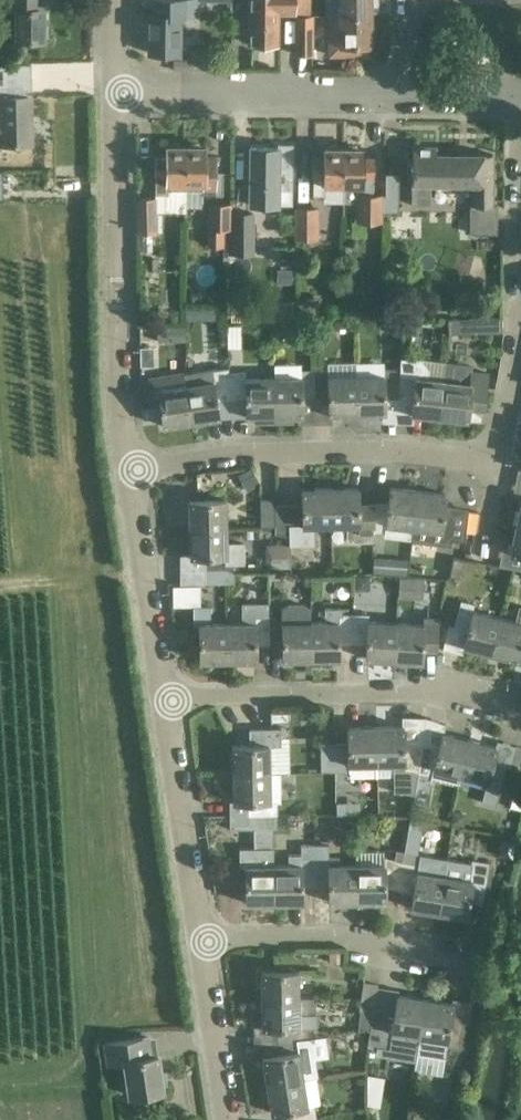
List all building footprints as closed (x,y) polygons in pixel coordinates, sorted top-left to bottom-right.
[(9,7),(16,7),(16,40),(44,40),(44,6),(36,7),(35,0),(9,0),(9,7)] [(153,13),(149,13),(148,52),(180,53),(181,16),(196,16),(196,0),(153,0),(153,13)] [(296,0),(250,0),(250,43),(277,43),(278,13),(296,13),(296,0)] [(315,14),(315,13),(311,13),(311,0),(296,0),(296,13),(296,14),(315,14)] [(377,12),(377,0),(326,0),(326,14),(373,14),(377,12)] [(315,14),(296,14),(296,46),(315,46),(315,14)] [(352,44),(372,44),(372,15),(373,14),(326,14),(326,16),(330,15),(330,55),(352,55),(352,44)] [(173,55),(173,65),(191,65),(191,55),(173,55)] [(2,64),(2,66),(3,86),(3,96),(0,96),(0,149),(1,149),(1,144),(33,143),(32,95),(26,95),(25,90),(31,90),(31,63),(2,64)] [(184,188),(185,145),(182,145),(180,142),(173,142),(171,145),(167,145),(167,152),(155,152),(154,175),(155,175),(155,194),(167,195),(167,188),(184,188)] [(185,145),(184,188),(203,189),(203,194),(216,194),(217,154),(205,153),(205,145),(201,145),(199,142),(191,142),(189,145),(185,145)] [(251,147),(250,198),(250,204),(278,204),(278,190),(292,191),(293,144),(278,144),(278,147),(251,147)] [(341,147),(339,144),(331,144),(329,147),(324,147),(324,156),(312,155),(311,178),(313,178),(312,196),(325,196),(325,200),(342,200),(342,191),(342,185),(342,147),(341,147)] [(343,184),(355,184),(355,221),(383,221),(383,193),(373,193),(373,178),(375,178),(375,156),(363,156),(363,147),(358,147),(356,144),(349,144),(346,147),(342,147),(342,185),(342,191),(343,191),(343,184)] [(459,153),(454,153),(437,153),(436,145),(414,145),(413,206),(431,206),(431,183),(474,183),(473,204),(470,204),(470,232),(497,232),(497,204),(493,204),(493,153),(471,153),(471,149),(459,149),(459,153)] [(398,168),(385,168),(385,192),(398,192),(398,168)] [(156,198),(136,198),(137,231),(157,231),(156,198)] [(231,227),(231,204),(209,204),(208,245),(223,245),(223,227),(231,227)] [(295,207),(295,239),(318,239),(319,207),(295,207)] [(250,222),(233,222),(233,229),(225,229),(225,241),(250,241),(250,222)] [(317,291),(297,292),(298,319),(318,318),(317,291)] [(501,317),(447,320),(448,334),(477,333),(477,331),(502,330),(501,317)] [(186,326),(157,326),(157,341),(186,341),(186,326)] [(400,369),(399,396),(414,396),(412,412),(439,415),(443,379),(429,378),(430,368),(421,358),(400,357),(399,369),(400,369)] [(314,369),(314,396),(329,396),(329,412),(356,412),(355,362),(327,362),(327,369),(314,369)] [(355,362),(356,412),(385,411),(385,395),(399,396),(400,369),(399,369),(383,368),(383,375),(356,375),(356,362),(355,362)] [(191,421),(219,416),(218,408),(231,406),(229,373),(228,366),(185,373),(185,386),(191,421)] [(229,373),(231,406),(246,405),(247,414),(255,413),(255,422),(274,422),(272,377),(244,377),(243,370),(229,371),(229,366),(228,366),(229,373)] [(272,377),(274,422),(293,421),(294,413),(302,413),(302,396),(314,396),(314,369),(301,369),(301,376),(272,377)] [(472,370),(472,371),(459,370),(458,381),(443,379),(439,415),(468,419),(469,405),(484,407),(488,372),(472,370)] [(185,386),(185,373),(184,373),(184,371),(147,376),(150,394),(159,393),(164,425),(191,421),(185,386)] [(239,477),(247,492),(261,484),(253,470),(239,477)] [(331,488),(331,524),(346,524),(346,539),(349,541),(372,541),(372,532),(374,502),(359,502),(358,487),(331,488)] [(413,526),(418,490),(390,487),(388,502),(374,502),(372,532),(385,532),(386,523),(413,526)] [(331,524),(331,488),(302,488),(303,504),(275,504),(275,526),(275,533),(289,533),(289,543),(290,545),(315,545),(315,525),(331,524)] [(446,494),(418,490),(413,526),(412,540),(450,545),(451,538),(464,540),(468,510),(444,507),(446,494)] [(190,529),(226,528),(226,499),(189,500),(190,529)] [(275,526),(275,504),(274,504),(274,499),(260,499),(261,526),(275,526)] [(516,526),(510,555),(520,557),(520,527),(516,526)] [(226,528),(190,529),(191,555),(205,555),(205,571),(234,570),(234,564),(245,564),(244,542),(227,542),(226,528)] [(289,543),(265,543),(265,568),(290,568),(290,545),(289,543)] [(407,574),(407,559),(374,557),(373,573),(407,574)] [(453,557),(449,575),(462,578),(466,559),(453,557)] [(234,570),(205,571),(205,583),(234,583),(234,570)] [(370,575),(355,575),(355,590),(370,590),(370,575)] [(422,596),(422,579),(400,579),(400,595),(422,596)] [(491,652),(500,617),(473,610),(474,603),(461,600),(454,625),(469,629),(465,646),(491,652)] [(256,644),(269,644),(269,602),(241,603),(242,623),(227,623),(228,659),(256,659),(256,644)] [(312,658),(310,607),(303,603),(288,604),(281,609),(281,615),(269,615),(269,602),(269,644),(283,643),(283,658),(312,658)] [(194,625),(199,624),(200,660),(228,659),(227,623),(211,623),(211,605),(193,606),(194,625)] [(519,605),(515,621),(500,617),(491,652),(516,658),(520,641),(520,642),(520,606),(519,605)] [(353,642),(353,614),(343,613),(343,608),(324,608),(324,621),(311,622),(311,608),(310,607),(312,658),(339,658),(339,643),(353,642)] [(395,625),(395,622),(369,621),(369,614),(353,614),(353,642),(367,642),(366,657),(393,659),(395,625)] [(438,650),(439,617),(423,616),(423,624),(395,622),(395,625),(393,659),(422,661),(423,650),(438,650)] [(418,772),(423,743),(404,742),(403,725),(377,726),(377,762),(404,762),(404,770),(418,772)] [(377,762),(377,726),(348,726),(348,743),(334,743),(335,771),(349,771),(349,776),(377,776),(377,762)] [(249,728),(250,744),(232,745),(233,775),(269,774),(269,745),(281,745),(281,727),(249,728)] [(461,774),(469,739),(444,732),(440,749),(423,743),(418,772),(431,774),(431,776),(431,779),(458,786),(461,774)] [(495,805),(506,766),(492,762),(496,745),(469,739),(461,774),(487,781),(482,801),(495,805)] [(321,771),(335,771),(334,743),(321,743),(321,771)] [(249,816),(278,816),(277,799),(270,799),(269,774),(233,775),(234,800),(248,800),(249,816)] [(278,816),(249,816),(249,827),(253,827),(253,847),(239,847),(239,866),(245,866),(246,902),(274,901),(274,865),(273,828),(278,828),(278,816)] [(302,901),(302,887),(315,887),(314,844),(301,844),(301,854),(288,855),(288,865),(274,865),(274,901),(302,901)] [(355,864),(340,864),(339,856),(329,856),(329,844),(314,844),(315,887),(329,887),(329,901),(357,900),(356,851),(355,851),(355,864)] [(356,851),(357,900),(385,900),(385,886),(398,889),(400,862),(401,860),(384,856),(384,851),(356,851)] [(400,862),(398,889),(413,893),(411,907),(438,911),(447,859),(404,851),(402,860),(401,860),(400,862)] [(447,859),(438,911),(467,916),(469,903),(482,905),(490,862),(472,859),(471,863),(447,859)] [(298,999),(312,1000),(311,997),(298,998),(298,970),(261,970),(262,1001),(298,999)] [(360,1010),(373,1012),(377,982),(364,981),(360,1009),(360,1010)] [(419,1034),(424,998),(399,994),(395,1016),(373,1012),(369,1029),(370,1029),(368,1045),(389,1049),(415,1053),(418,1034),(419,1034)] [(418,1034),(415,1053),(445,1058),(447,1047),(459,1048),(464,1022),(449,1019),(452,1003),(424,998),(419,1034),(418,1034)] [(278,1025),(278,1039),(295,1039),(311,1037),(317,1036),(317,1013),(312,1013),(312,1000),(298,999),(262,1001),(262,1025),(278,1025)] [(369,1029),(373,1012),(360,1010),(357,1030),(369,1029)] [(153,1057),(149,1037),(104,1044),(107,1065),(123,1062),(129,1097),(163,1092),(157,1056),(153,1057)] [(311,1037),(295,1039),(278,1039),(278,1041),(280,1054),(263,1057),(267,1085),(303,1079),(317,1077),(312,1041),(311,1037)] [(267,1085),(271,1111),(286,1109),(288,1119),(309,1119),(317,1119),(315,1104),(307,1105),(303,1079),(267,1085)]
